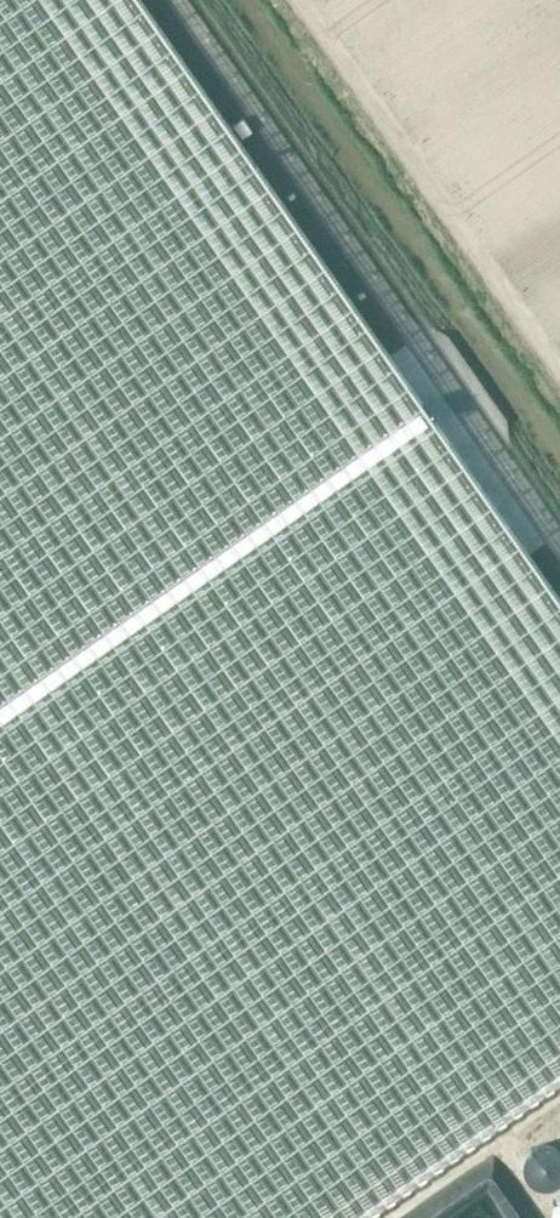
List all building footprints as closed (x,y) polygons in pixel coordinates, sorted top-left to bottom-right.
[(559,1073),(559,600),(138,0),(0,0),(0,1217),(355,1217),(559,1073)]
